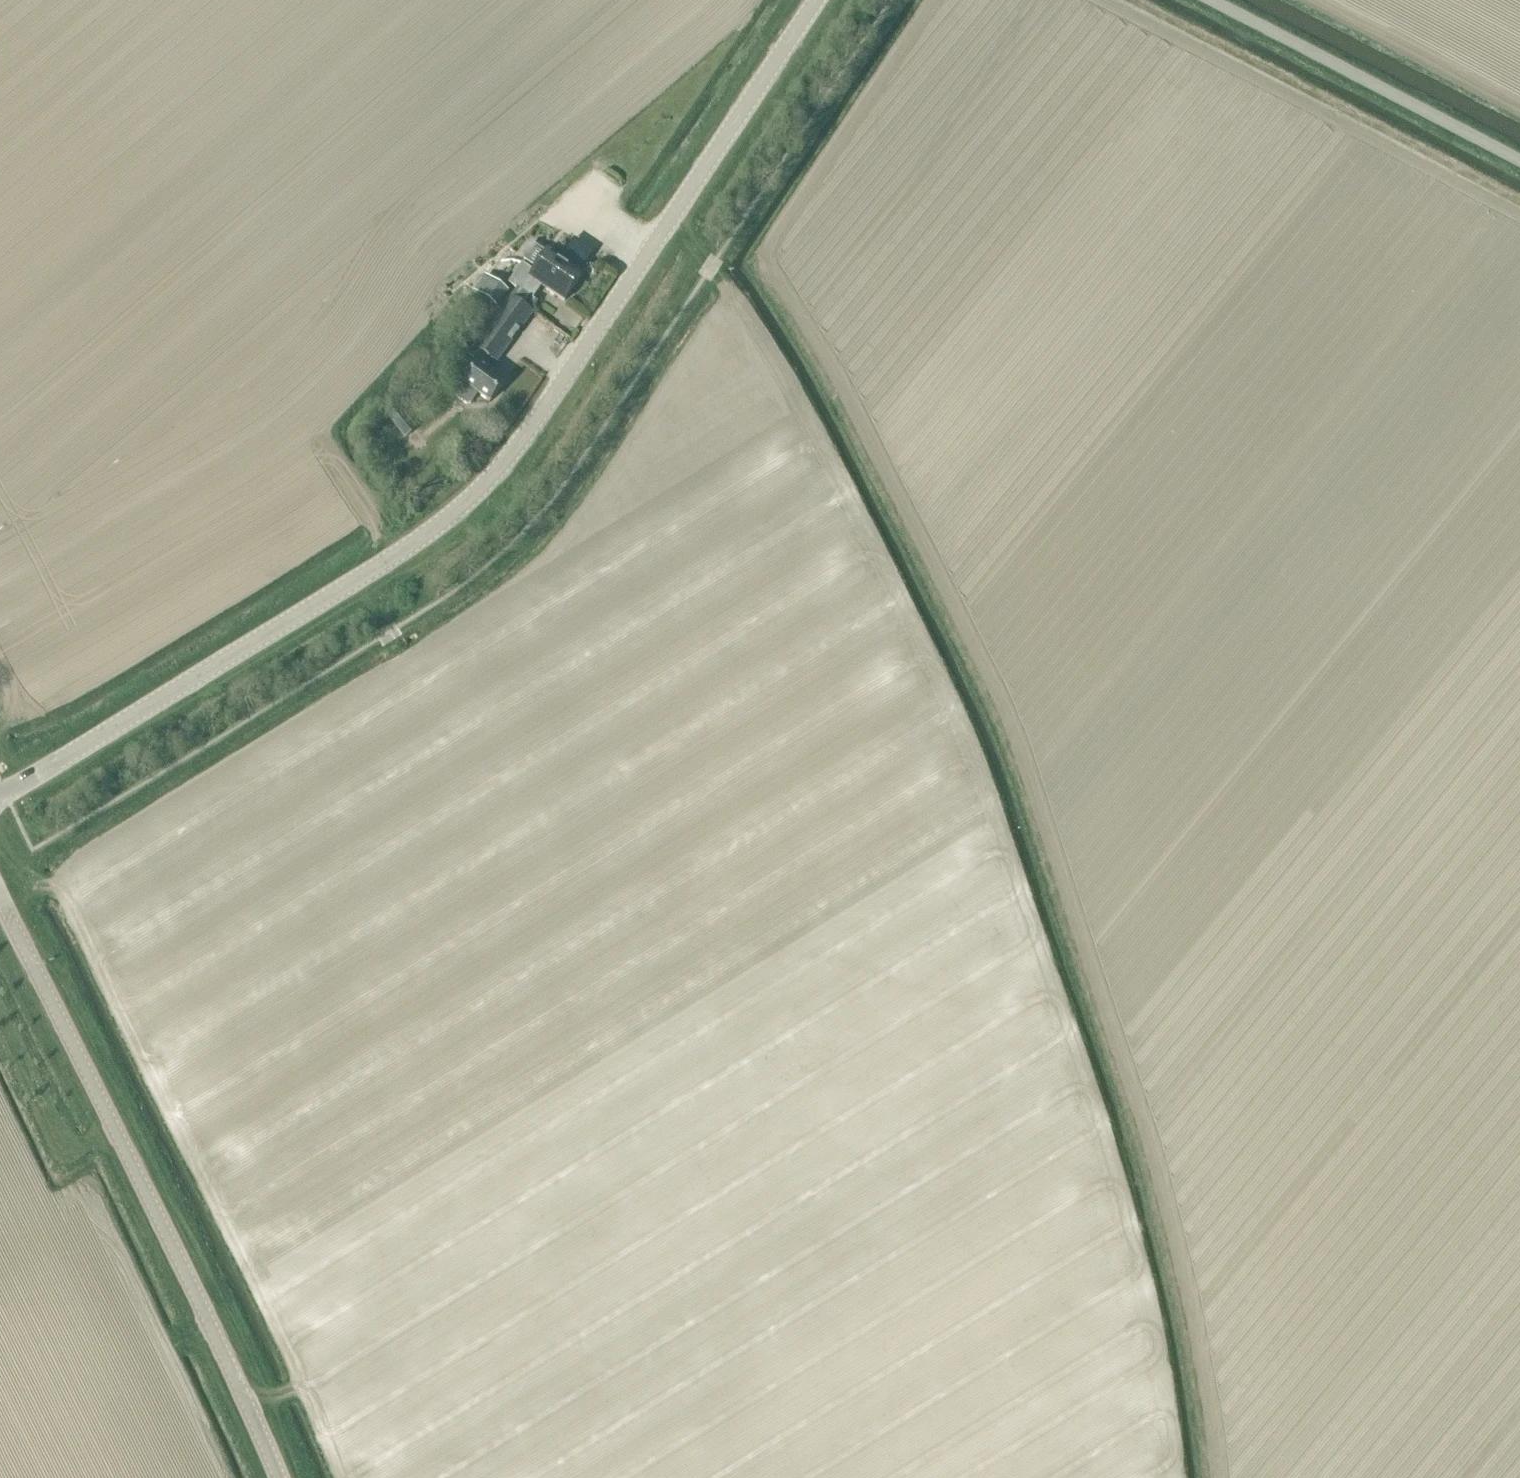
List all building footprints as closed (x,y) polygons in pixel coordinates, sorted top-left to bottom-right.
[(509,285),(533,301),(541,288),(564,303),(582,276),(547,254),(545,255),(534,248),(528,249),(523,257),(524,263),(536,270),(533,274),(522,266),(509,285)] [(479,296),(497,309),(508,295),(490,282),(479,296)] [(533,313),(508,295),(497,309),(483,328),(488,331),(468,358),(476,364),(462,383),(463,383),(456,393),(456,398),(466,405),(471,404),(478,394),(491,404),(507,382),(486,368),(492,360),(496,363),(533,313)] [(416,409),(426,401),(421,396),(412,404),(416,409)] [(409,421),(400,410),(389,419),(398,430),(409,421)]
